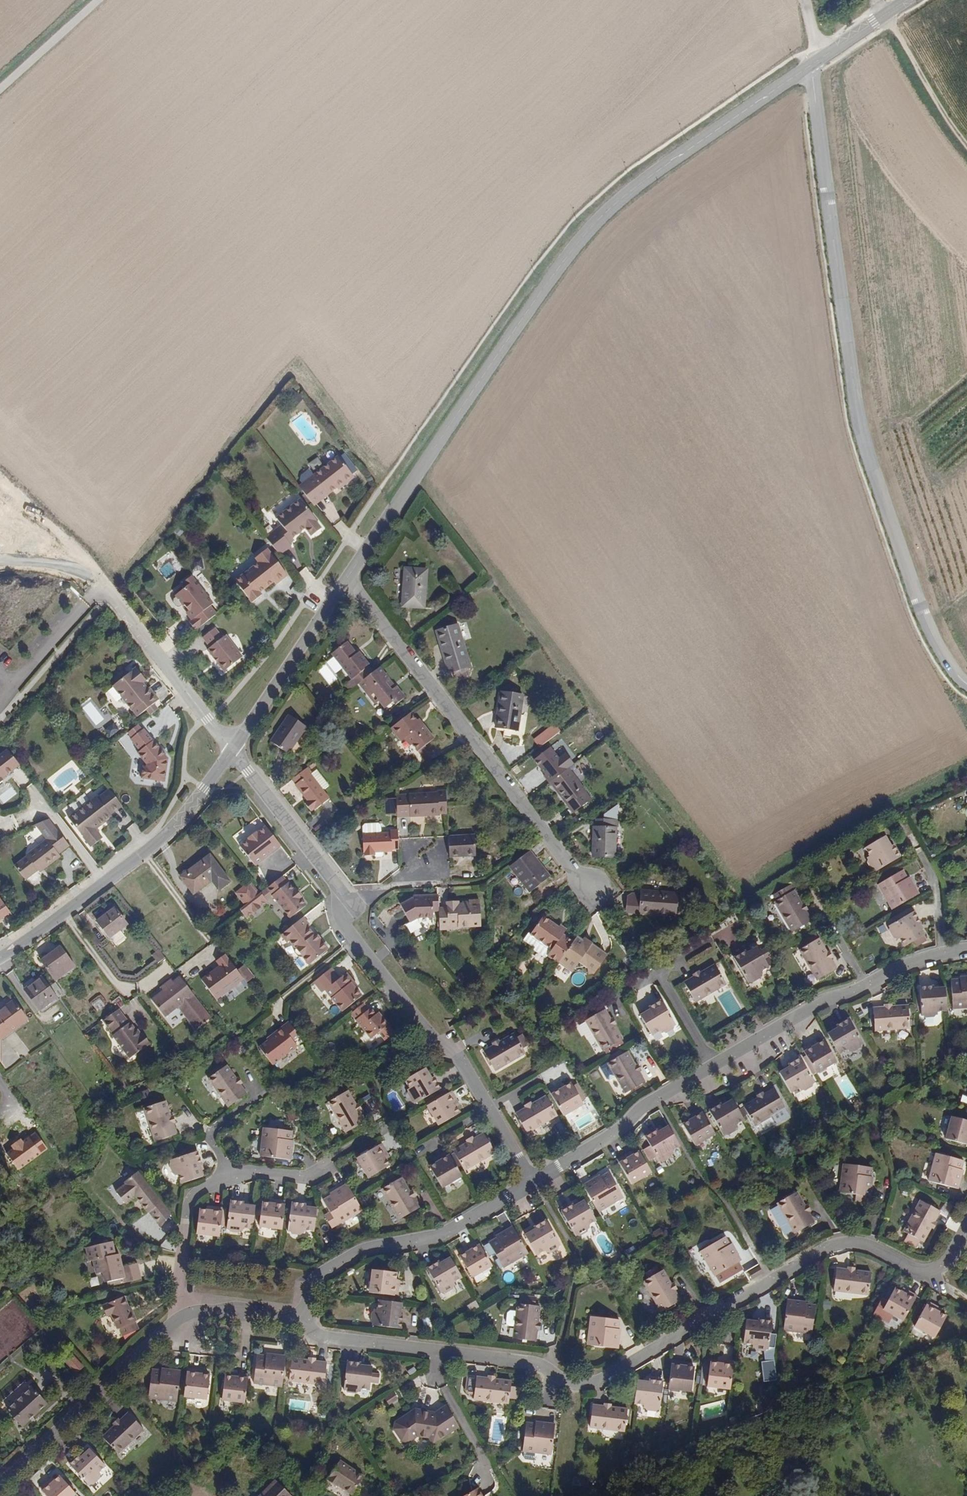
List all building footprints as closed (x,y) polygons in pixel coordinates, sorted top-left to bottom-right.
[(335,458),(295,487),(311,508),(334,490),(337,494),(353,481),(335,458)] [(279,528),(263,540),(277,558),(290,548),(288,546),(292,543),(290,540),(303,531),(309,538),(320,530),(297,500),(272,520),(279,528)] [(256,564),(231,582),(247,605),(260,597),(258,594),(271,585),(274,588),(286,579),(265,549),(252,559),(256,564)] [(307,567),(300,571),(306,581),(313,577),(307,567)] [(402,568),(399,609),(423,610),(426,570),(402,568)] [(185,624),(192,633),(218,614),(191,576),(178,585),(181,589),(171,596),(184,614),(189,621),(185,624)] [(434,630),(446,676),(470,670),(459,624),(434,630)] [(204,651),(222,674),(241,659),(223,636),(219,639),(213,630),(201,639),(208,648),(204,651)] [(343,644),(329,655),(350,681),(368,667),(356,652),(352,655),(343,644)] [(144,683),(134,669),(110,688),(135,719),(144,712),(151,706),(156,702),(142,685),(144,683)] [(378,669),(356,686),(372,707),(378,703),(384,711),(401,698),(378,669)] [(522,696),(497,692),(491,729),(516,733),(522,696)] [(96,726),(104,719),(88,699),(80,706),(96,726)] [(151,706),(144,712),(149,718),(156,713),(151,706)] [(410,714),(388,729),(399,745),(403,742),(413,755),(434,741),(418,719),(415,721),(410,714)] [(286,716),(268,743),(288,756),(305,729),(286,716)] [(114,725),(106,730),(110,737),(118,732),(114,725)] [(142,763),(138,779),(163,784),(166,760),(142,730),(128,741),(137,752),(135,753),(142,763)] [(550,784),(567,771),(575,764),(567,754),(561,759),(551,746),(532,760),(550,784)] [(21,764),(9,748),(0,755),(0,780),(21,764)] [(303,769),(291,780),(288,782),(292,787),(308,774),(303,769)] [(548,786),(571,816),(591,800),(567,771),(550,784),(548,786)] [(301,804),(310,815),(329,801),(308,774),(292,787),(304,802),(301,804)] [(99,793),(112,811),(122,803),(108,785),(99,793)] [(98,826),(115,814),(112,811),(99,793),(98,791),(69,813),(92,845),(105,835),(98,826)] [(443,793),(393,797),(393,800),(395,815),(395,820),(446,816),(443,793)] [(393,800),(382,801),(383,816),(395,815),(393,800)] [(24,859),(12,868),(24,883),(36,874),(38,876),(60,859),(57,856),(67,848),(44,818),(32,827),(43,841),(22,857),(24,859)] [(593,828),(590,828),(590,859),(616,858),(616,821),(593,821),(593,828)] [(238,848),(254,868),(279,847),(263,827),(238,848)] [(396,833),(360,835),(362,858),(374,857),(373,854),(397,852),(396,833)] [(447,837),(447,859),(474,858),(474,836),(447,837)] [(865,863),(869,870),(874,873),(898,859),(883,836),(861,849),(867,860),(865,863)] [(527,849),(506,867),(527,895),(549,879),(527,849)] [(207,854),(175,878),(190,898),(209,883),(217,893),(230,884),(207,854)] [(874,887),(889,912),(917,896),(906,878),(905,879),(900,871),(874,887)] [(281,877),(237,910),(244,920),(271,900),(286,921),(304,907),(281,877)] [(790,885),(769,897),(791,935),(812,923),(790,885)] [(677,894),(638,891),(637,917),(676,919),(677,894)] [(11,911),(0,895),(0,919),(11,911)] [(410,898),(399,904),(408,924),(415,919),(430,919),(431,914),(439,914),(438,904),(437,896),(410,898)] [(438,904),(439,914),(440,931),(480,928),(478,901),(438,904)] [(112,907),(93,921),(107,941),(127,926),(112,907)] [(908,912),(887,926),(885,931),(892,940),(895,940),(902,948),(922,936),(908,912)] [(545,958),(557,965),(572,942),(562,936),(565,930),(559,926),(557,928),(540,918),(528,936),(550,950),(545,958)] [(300,919),(278,938),(304,968),(326,949),(300,919)] [(409,933),(421,929),(418,920),(406,924),(409,933)] [(572,942),(557,965),(570,974),(577,964),(592,975),(606,955),(583,939),(580,942),(575,938),(572,942)] [(799,950),(815,981),(835,970),(819,940),(799,950)] [(59,946),(38,960),(53,983),(74,969),(59,946)] [(732,959),(746,982),(751,984),(761,980),(762,974),(769,970),(756,946),(732,959)] [(220,965),(202,978),(217,999),(244,979),(224,953),(216,959),(220,965)] [(682,983),(694,1004),(725,986),(713,966),(682,983)] [(331,970),(311,986),(319,996),(324,993),(341,1014),(363,996),(346,974),(338,980),(331,970)] [(41,976),(22,989),(40,1014),(59,1001),(41,976)] [(948,979),(950,1011),(966,1009),(966,978),(948,979)] [(181,979),(151,1001),(166,1020),(179,1011),(196,1032),(212,1020),(181,979)] [(943,988),(915,989),(918,1015),(921,1018),(932,1017),(935,1013),(944,1011),(943,988)] [(97,1011),(108,1003),(101,993),(90,1002),(97,1011)] [(26,1022),(12,1001),(0,1009),(0,1040),(26,1022)] [(638,1016),(651,1036),(658,1032),(661,1036),(676,1027),(661,1002),(638,1016)] [(882,1009),(870,1010),(871,1032),(907,1030),(906,1007),(889,1008),(889,1005),(882,1005),(882,1009)] [(122,1007),(105,1020),(134,1061),(154,1045),(147,1036),(145,1038),(122,1007)] [(361,1007),(349,1017),(369,1041),(387,1025),(376,1012),(373,1016),(368,1010),(365,1012),(361,1007)] [(583,1022),(601,1053),(622,1041),(603,1010),(583,1022)] [(825,1034),(826,1035),(838,1054),(845,1051),(849,1053),(861,1048),(862,1043),(848,1021),(825,1034)] [(259,1046),(275,1065),(298,1047),(294,1041),(300,1036),(289,1022),(259,1046)] [(481,1053),(493,1074),(525,1056),(512,1034),(498,1041),(497,1039),(490,1044),(492,1047),(481,1053)] [(823,1041),(803,1053),(816,1075),(836,1063),(823,1041)] [(627,1052),(600,1068),(607,1081),(616,1077),(625,1093),(644,1082),(627,1052)] [(800,1060),(777,1076),(791,1094),(798,1091),(803,1092),(813,1088),(814,1084),(800,1060)] [(646,1061),(641,1063),(645,1074),(651,1072),(646,1061)] [(224,1065),(204,1080),(226,1109),(246,1095),(224,1065)] [(409,1102),(414,1104),(440,1090),(426,1069),(402,1083),(406,1088),(403,1094),(409,1102)] [(550,1095),(563,1117),(583,1105),(569,1083),(550,1095)] [(756,1099),(742,1107),(753,1129),(784,1111),(772,1090),(763,1095),(762,1093),(755,1097),(756,1099)] [(325,1104),(343,1135),(365,1122),(347,1091),(325,1104)] [(425,1106),(437,1127),(460,1114),(447,1093),(425,1106)] [(513,1115),(525,1135),(555,1117),(544,1097),(530,1105),(529,1103),(522,1107),(523,1109),(513,1115)] [(730,1099),(707,1111),(721,1136),(726,1138),(736,1132),(736,1127),(743,1123),(730,1099)] [(142,1111),(152,1143),(175,1136),(165,1104),(142,1111)] [(701,1114),(681,1126),(694,1149),(714,1137),(701,1114)] [(947,1118),(941,1140),(966,1147),(966,1123),(947,1118)] [(645,1139),(658,1162),(661,1164),(672,1158),(672,1153),(679,1148),(666,1126),(645,1139)] [(290,1134),(260,1130),(256,1158),(289,1162),(292,1142),(289,1141),(290,1134)] [(453,1150),(465,1171),(495,1153),(483,1133),(453,1150)] [(380,1144),(354,1159),(366,1181),(389,1167),(385,1161),(389,1159),(380,1144)] [(427,1164),(442,1188),(462,1176),(447,1152),(427,1164)] [(637,1152),(617,1163),(631,1187),(651,1175),(637,1152)] [(174,1176),(178,1185),(202,1178),(196,1153),(169,1161),(167,1166),(170,1174),(174,1176)] [(932,1155),(925,1182),(957,1191),(964,1163),(932,1155)] [(842,1165),(839,1194),(869,1198),(872,1169),(842,1165)] [(138,1171),(123,1181),(125,1183),(115,1191),(125,1203),(135,1196),(147,1213),(148,1211),(160,1227),(170,1214),(138,1171)] [(606,1173),(582,1187),(597,1214),(622,1200),(606,1173)] [(399,1179),(380,1191),(398,1222),(419,1209),(413,1201),(416,1199),(411,1192),(408,1194),(399,1179)] [(323,1216),(330,1229),(361,1212),(346,1185),(328,1195),(330,1197),(322,1202),(328,1214),(323,1216)] [(775,1205),(792,1235),(813,1223),(808,1214),(811,1213),(807,1206),(804,1207),(797,1193),(775,1205)] [(227,1201),(225,1233),(242,1234),(242,1230),(252,1230),(253,1206),(241,1205),(241,1202),(227,1201)] [(268,1204),(259,1203),(256,1229),(281,1232),(285,1203),(269,1201),(268,1204)] [(583,1201),(559,1213),(573,1237),(579,1238),(588,1233),(588,1227),(595,1223),(583,1201)] [(289,1203),(286,1235),(301,1236),(306,1231),(313,1232),(315,1208),(301,1207),(301,1204),(289,1203)] [(917,1203),(901,1233),(921,1244),(938,1214),(917,1203)] [(196,1210),(193,1235),(217,1238),(220,1210),(204,1208),(203,1211),(196,1210)] [(525,1236),(536,1257),(544,1252),(546,1256),(561,1247),(546,1221),(532,1229),(533,1231),(525,1236)] [(486,1242),(502,1270),(527,1256),(510,1227),(486,1242)] [(698,1253),(713,1278),(740,1263),(726,1237),(698,1253)] [(111,1243),(83,1249),(86,1264),(90,1263),(93,1276),(100,1274),(102,1284),(120,1280),(122,1285),(141,1281),(137,1265),(122,1268),(119,1255),(114,1256),(111,1243)] [(479,1246),(458,1257),(471,1281),(491,1269),(479,1246)] [(448,1259),(425,1270),(439,1295),(444,1297),(453,1292),(453,1289),(462,1284),(448,1259)] [(750,1277),(761,1270),(758,1265),(747,1272),(750,1277)] [(643,1275),(646,1280),(658,1274),(655,1269),(643,1275)] [(834,1269),(831,1293),(867,1297),(870,1273),(834,1269)] [(642,1283),(660,1314),(680,1303),(674,1291),(676,1290),(672,1283),(669,1284),(662,1271),(658,1274),(646,1280),(642,1283)] [(370,1272),(367,1294),(394,1297),(397,1275),(370,1272)] [(98,1276),(89,1277),(91,1286),(99,1285),(98,1276)] [(891,1289),(879,1311),(901,1323),(915,1298),(899,1289),(898,1293),(891,1289)] [(113,1314),(124,1336),(142,1327),(125,1295),(102,1307),(108,1317),(113,1314)] [(519,1304),(534,1306),(535,1298),(520,1296),(519,1304)] [(786,1301),(783,1335),(812,1336),(814,1307),(805,1306),(806,1302),(786,1301)] [(401,1304),(376,1302),(375,1310),(369,1315),(369,1325),(371,1328),(402,1331),(403,1316),(400,1316),(401,1304)] [(925,1303),(911,1330),(933,1341),(945,1319),(939,1316),(941,1312),(925,1303)] [(516,1304),(512,1339),(537,1342),(538,1330),(541,1331),(542,1323),(539,1323),(541,1307),(534,1306),(519,1304),(516,1304)] [(588,1318),(585,1347),(617,1351),(621,1322),(588,1318)] [(744,1320),(742,1345),(751,1346),(751,1348),(754,1351),(763,1353),(766,1350),(768,1351),(773,1323),(744,1320)] [(70,1353),(62,1361),(75,1374),(83,1366),(70,1353)] [(264,1357),(255,1356),(251,1388),(280,1391),(284,1357),(264,1354),(264,1357)] [(289,1360),(286,1383),(323,1388),(326,1364),(314,1363),(314,1360),(305,1359),(305,1362),(289,1360)] [(716,1363),(708,1363),(706,1390),(730,1392),(732,1362),(716,1361),(716,1363)] [(344,1362),(340,1393),(357,1395),(358,1391),(369,1393),(370,1387),(371,1373),(372,1367),(360,1366),(360,1364),(344,1362)] [(667,1391),(692,1394),(695,1369),(686,1368),(687,1364),(670,1362),(667,1391)] [(149,1372),(146,1400),(175,1404),(179,1372),(159,1370),(159,1373),(149,1372)] [(186,1370),(182,1399),(205,1402),(209,1376),(200,1375),(200,1372),(186,1370)] [(370,1387),(378,1388),(379,1374),(371,1373),(370,1387)] [(219,1405),(244,1406),(245,1378),(220,1377),(219,1405)] [(475,1377),(472,1401),(507,1405),(510,1382),(494,1379),(494,1378),(486,1377),(486,1379),(475,1377)] [(663,1385),(636,1382),(633,1406),(642,1407),(642,1411),(659,1414),(663,1385)] [(32,1388),(9,1409),(23,1425),(46,1404),(32,1388)] [(602,1407),(591,1405),(589,1430),(624,1434),(627,1409),(610,1408),(610,1405),(602,1404),(602,1407)] [(393,1427),(393,1433),(402,1446),(408,1447),(417,1440),(427,1442),(432,1449),(460,1432),(446,1408),(434,1416),(414,1411),(393,1427)] [(100,1437),(118,1456),(142,1432),(124,1413),(100,1437)] [(534,1425),(524,1424),(521,1455),(550,1458),(554,1424),(534,1422),(534,1425)] [(97,1475),(104,1469),(87,1450),(68,1467),(89,1490),(100,1479),(97,1475)] [(326,1477),(351,1494),(365,1475),(340,1458),(326,1477)] [(40,1487),(48,1495),(80,1495),(60,1474),(54,1479),(52,1476),(40,1487)] [(260,1495),(288,1495),(274,1482),(260,1495)]
